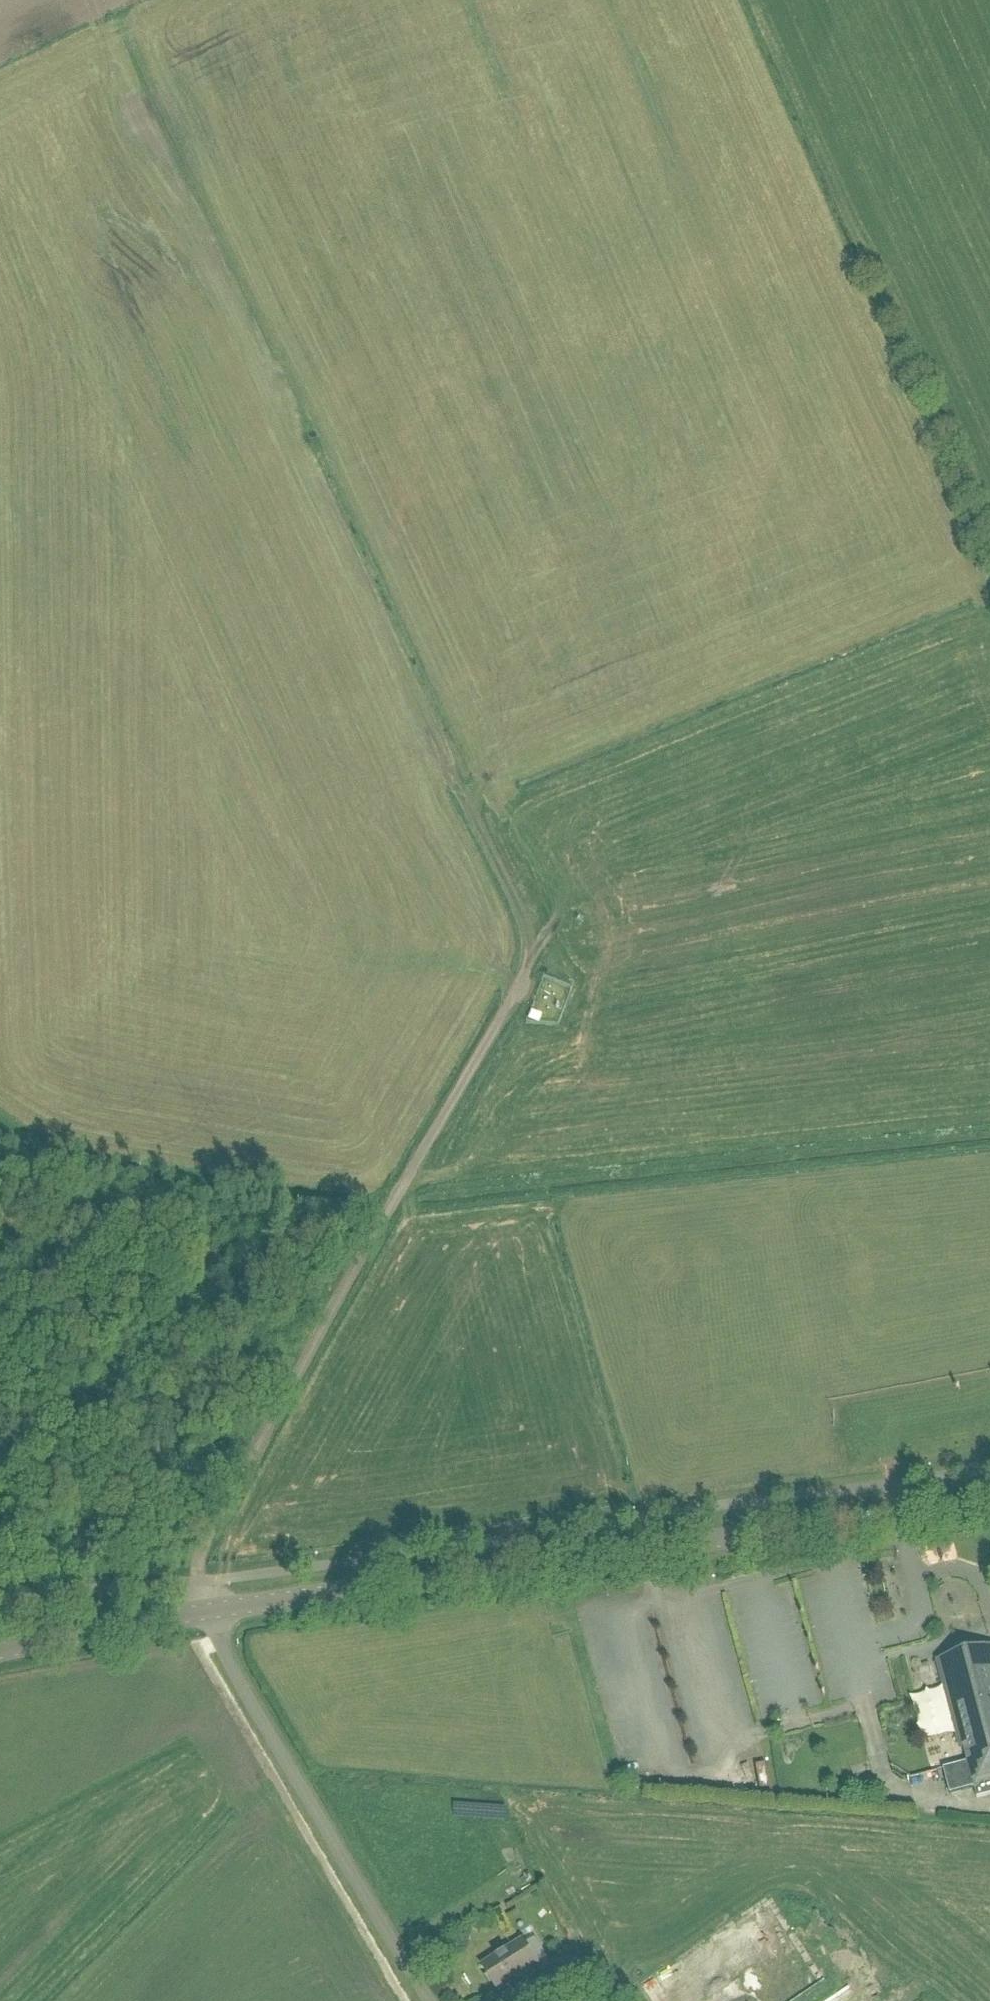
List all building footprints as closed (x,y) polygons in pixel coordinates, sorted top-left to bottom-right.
[(989,1786),(989,1650),(941,1663),(950,1700),(974,1790),(989,1786)] [(523,1942),(483,1968),(499,1993),(521,1978),(524,1983),(542,1971),(523,1942)] [(552,1995),(580,1977),(568,1958),(539,1976),(552,1995)]
